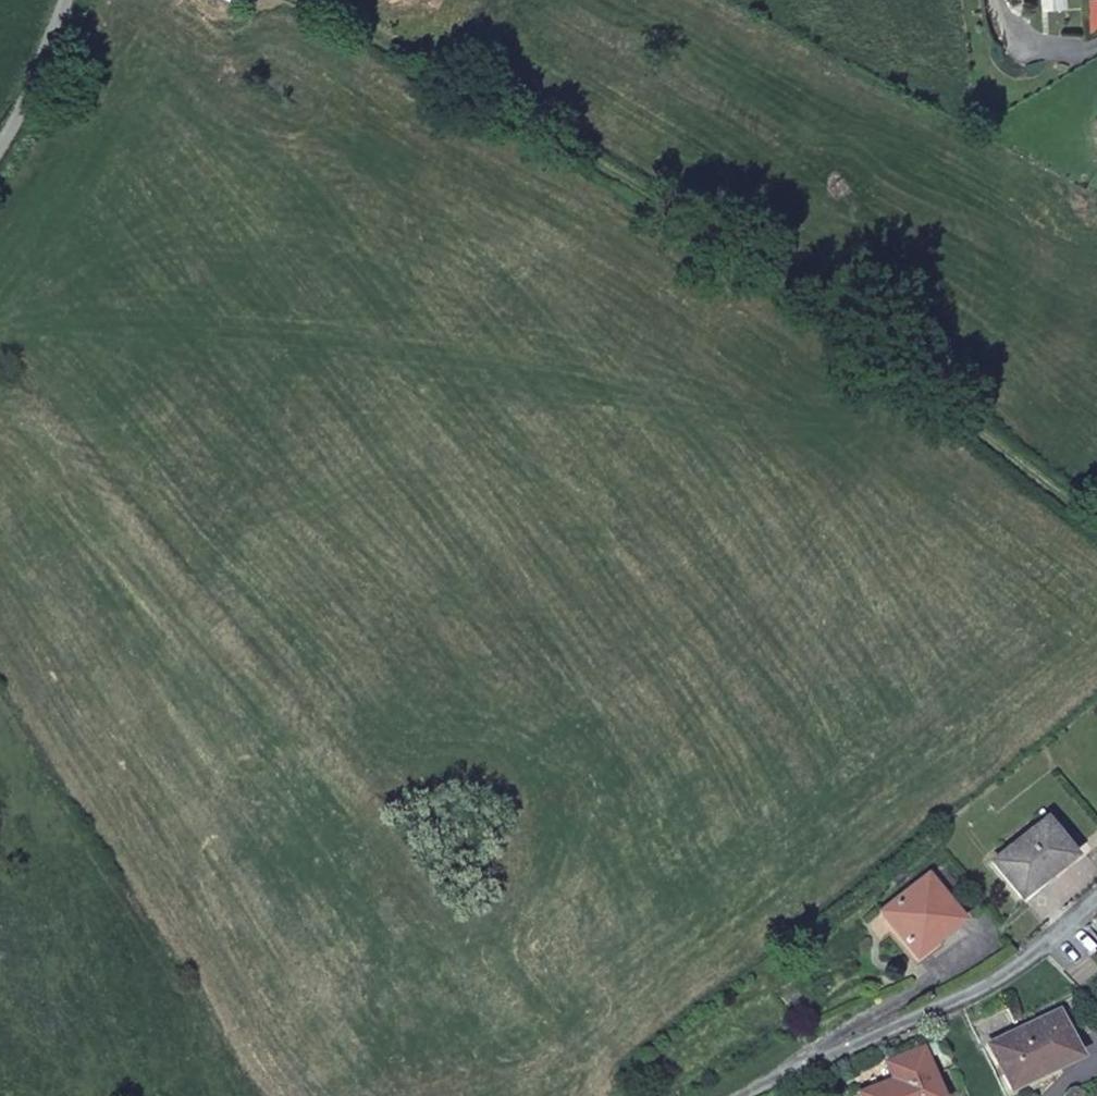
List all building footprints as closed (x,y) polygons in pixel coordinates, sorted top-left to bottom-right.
[(1028,888),(1084,842),(1054,805),(997,851),(1028,888)] [(932,864),(889,899),(927,947),(970,911),(932,864)] [(994,1049),(1018,1095),(1084,1059),(1061,1014),(994,1049)] [(943,1095),(927,1045),(892,1057),(897,1072),(866,1083),(870,1095),(941,1095),(943,1095)]
